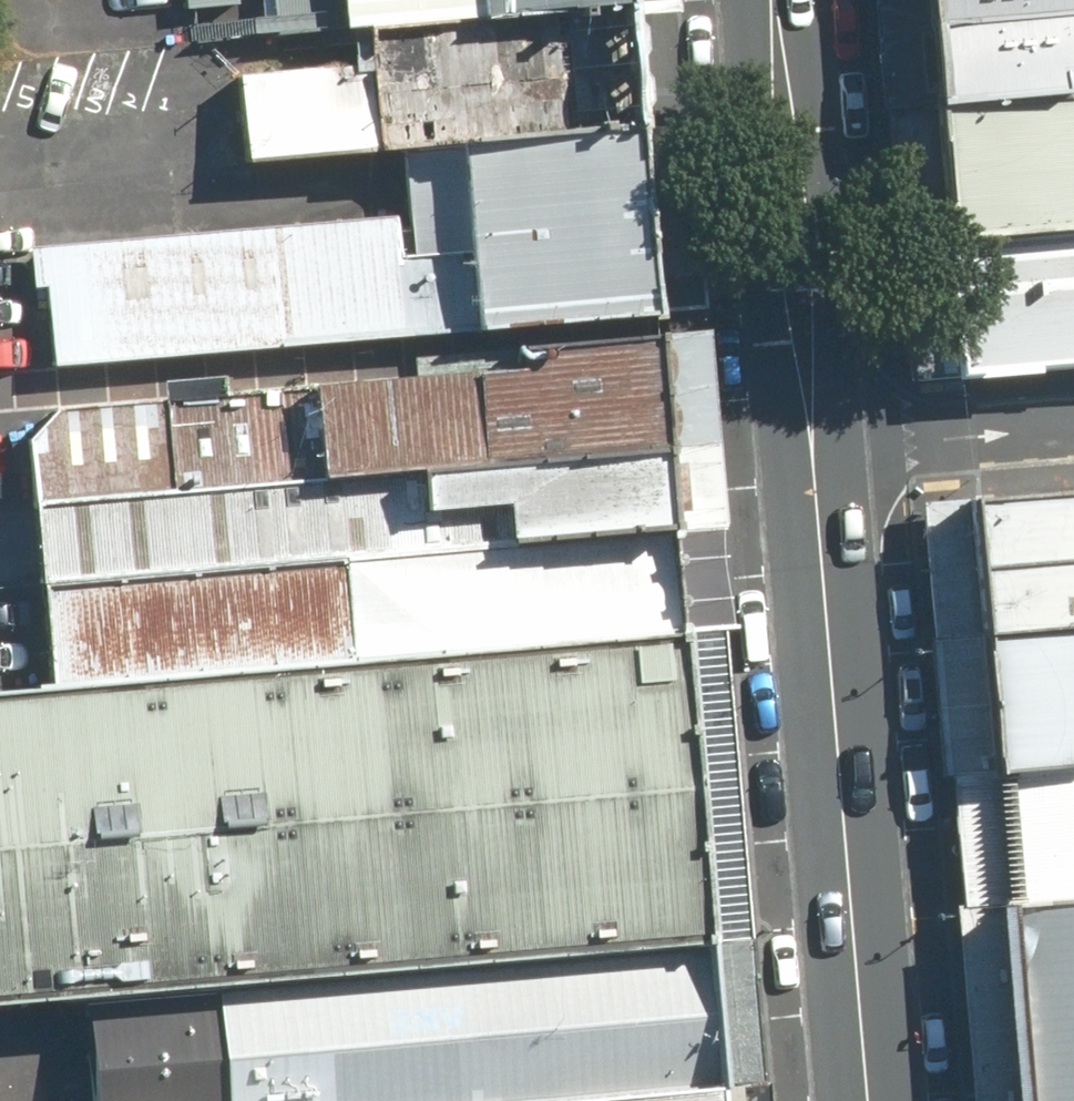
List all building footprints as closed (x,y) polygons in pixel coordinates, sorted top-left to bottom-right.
[(616,3),(616,0),(331,0),(334,28),(354,27),(616,3)] [(921,27),(1073,15),(1073,0),(919,0),(921,27)] [(927,104),(1073,91),(1073,15),(921,27),(927,104)] [(1073,227),(1073,91),(927,104),(939,239),(1073,227)] [(42,247),(49,363),(641,316),(626,128),(400,147),(406,214),(42,247)] [(939,239),(951,372),(1073,361),(1073,227),(939,239)] [(31,505),(652,450),(644,355),(55,406),(25,444),(31,505)] [(40,584),(658,529),(652,450),(31,505),(40,584)] [(1073,625),(1073,487),(957,496),(970,635),(1073,625)] [(40,584),(51,696),(667,641),(658,529),(40,584)] [(982,768),(1073,760),(1073,625),(970,635),(982,768)] [(0,701),(0,1002),(76,995),(691,941),(667,641),(51,696),(0,701)] [(982,768),(995,904),(1073,896),(1073,760),(982,768)] [(995,904),(1013,1100),(1073,1100),(1073,896),(995,904)] [(691,941),(76,995),(85,1100),(450,1100),(702,1079),(691,941)] [(702,1079),(450,1100),(704,1100),(702,1079)]
